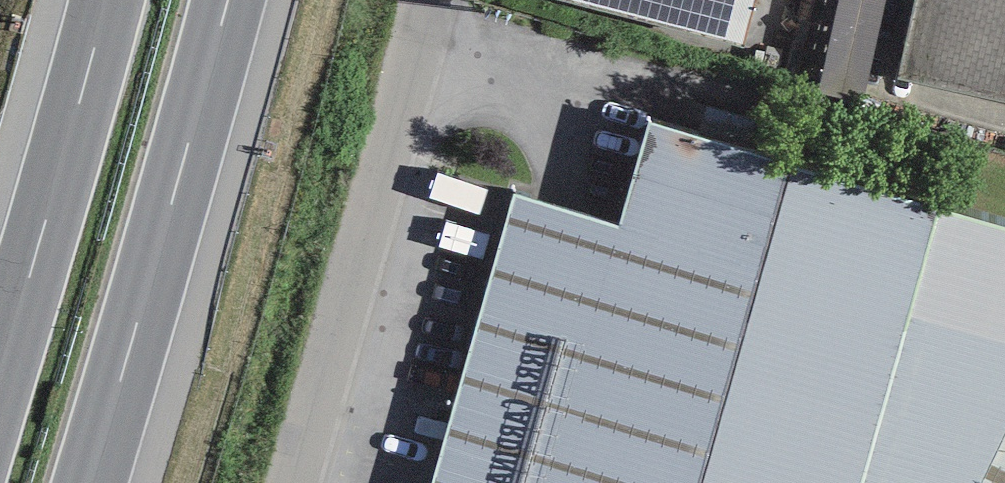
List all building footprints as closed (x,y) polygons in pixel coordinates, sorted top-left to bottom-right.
[(744,46),(756,0),(560,0),(744,46)] [(817,92),(864,103),(888,0),(838,0),(817,92)] [(899,79),(1004,103),(1004,0),(917,0),(899,79)] [(650,121),(620,227),(513,197),(431,482),(861,482),(940,211),(942,205),(650,121)] [(940,211),(861,482),(1004,482),(1004,229),(940,211)]
